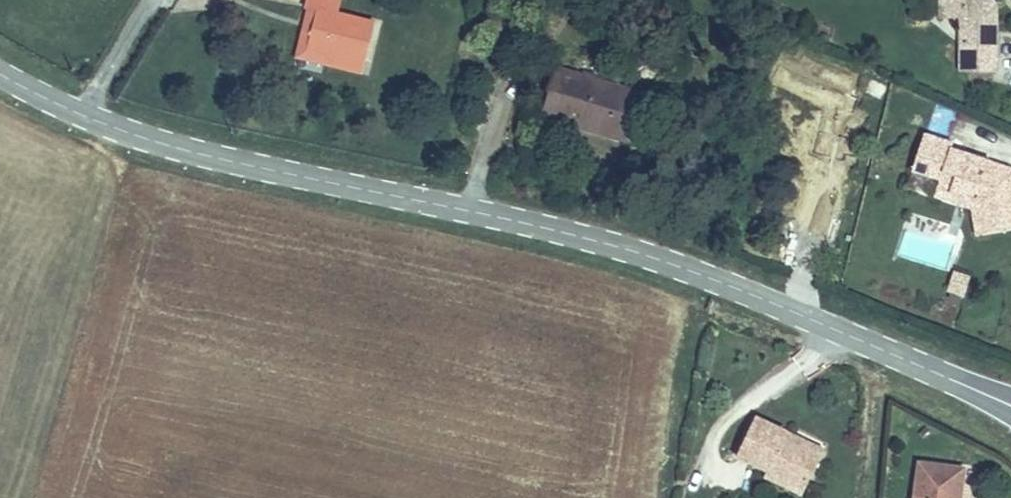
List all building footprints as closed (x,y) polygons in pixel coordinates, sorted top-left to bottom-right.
[(309,12),(318,15),(306,52),(364,67),(374,25),(340,16),(342,5),(321,0),(309,0),(306,11),(309,12)] [(953,13),(994,14),(1002,0),(952,0),(953,13)] [(1005,66),(1005,40),(966,39),(966,67),(1005,66)] [(563,70),(546,118),(630,143),(644,96),(563,70)] [(989,239),(1010,235),(1010,171),(957,149),(958,144),(929,132),(915,165),(946,177),(949,172),(957,177),(951,186),(988,206),(985,223),(989,239)] [(981,240),(989,239),(985,223),(988,206),(951,186),(957,177),(949,172),(946,177),(938,196),(976,213),(981,240)] [(951,270),(947,292),(965,295),(969,274),(951,270)] [(736,441),(767,456),(770,452),(806,470),(823,437),(755,404),(736,441)] [(806,470),(770,452),(767,456),(765,462),(801,480),(806,470)] [(962,468),(919,460),(915,497),(958,497),(962,468)]
